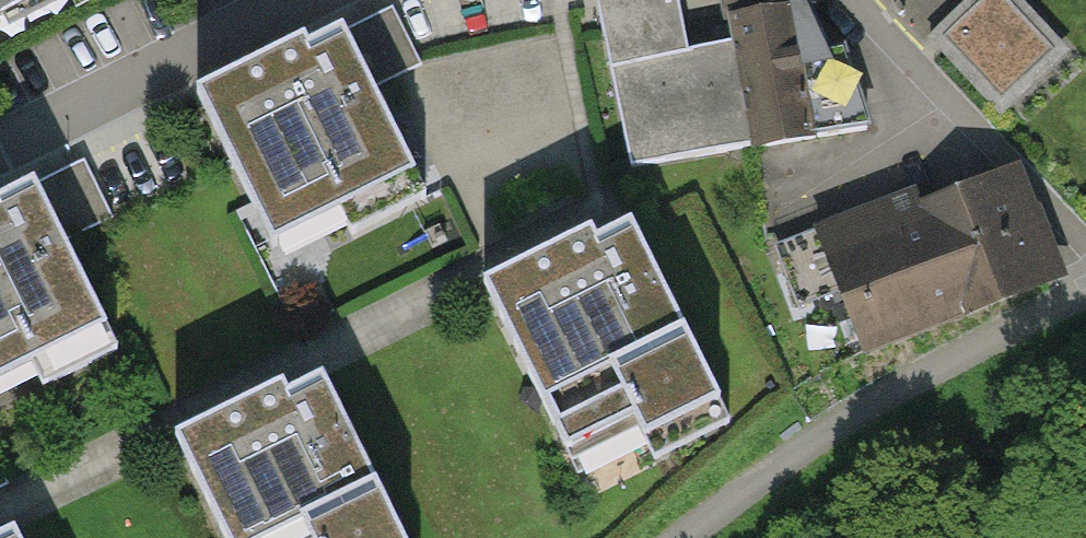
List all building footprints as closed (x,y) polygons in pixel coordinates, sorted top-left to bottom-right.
[(61,0),(0,0),(0,30),(61,0)] [(597,12),(628,171),(758,146),(737,40),(689,49),(680,0),(595,0),(597,12)] [(814,0),(723,0),(727,20),(734,19),(805,6),(816,4),(814,0)] [(942,47),(992,102),(1049,51),(1003,0),(995,0),(942,47)] [(805,6),(734,19),(737,40),(758,146),(867,127),(842,52),(826,53),(805,6)] [(350,20),(189,99),(274,272),(436,193),(350,20)] [(0,192),(0,407),(122,347),(37,174),(0,192)] [(819,234),(778,249),(800,305),(842,289),(865,349),(1057,276),(1032,213),(1015,220),(1001,184),(826,250),(819,234)] [(636,215),(478,292),(581,501),(739,424),(636,215)] [(171,446),(217,537),(413,537),(329,368),(171,446)] [(0,528),(0,537),(23,537),(15,521),(0,528)]
